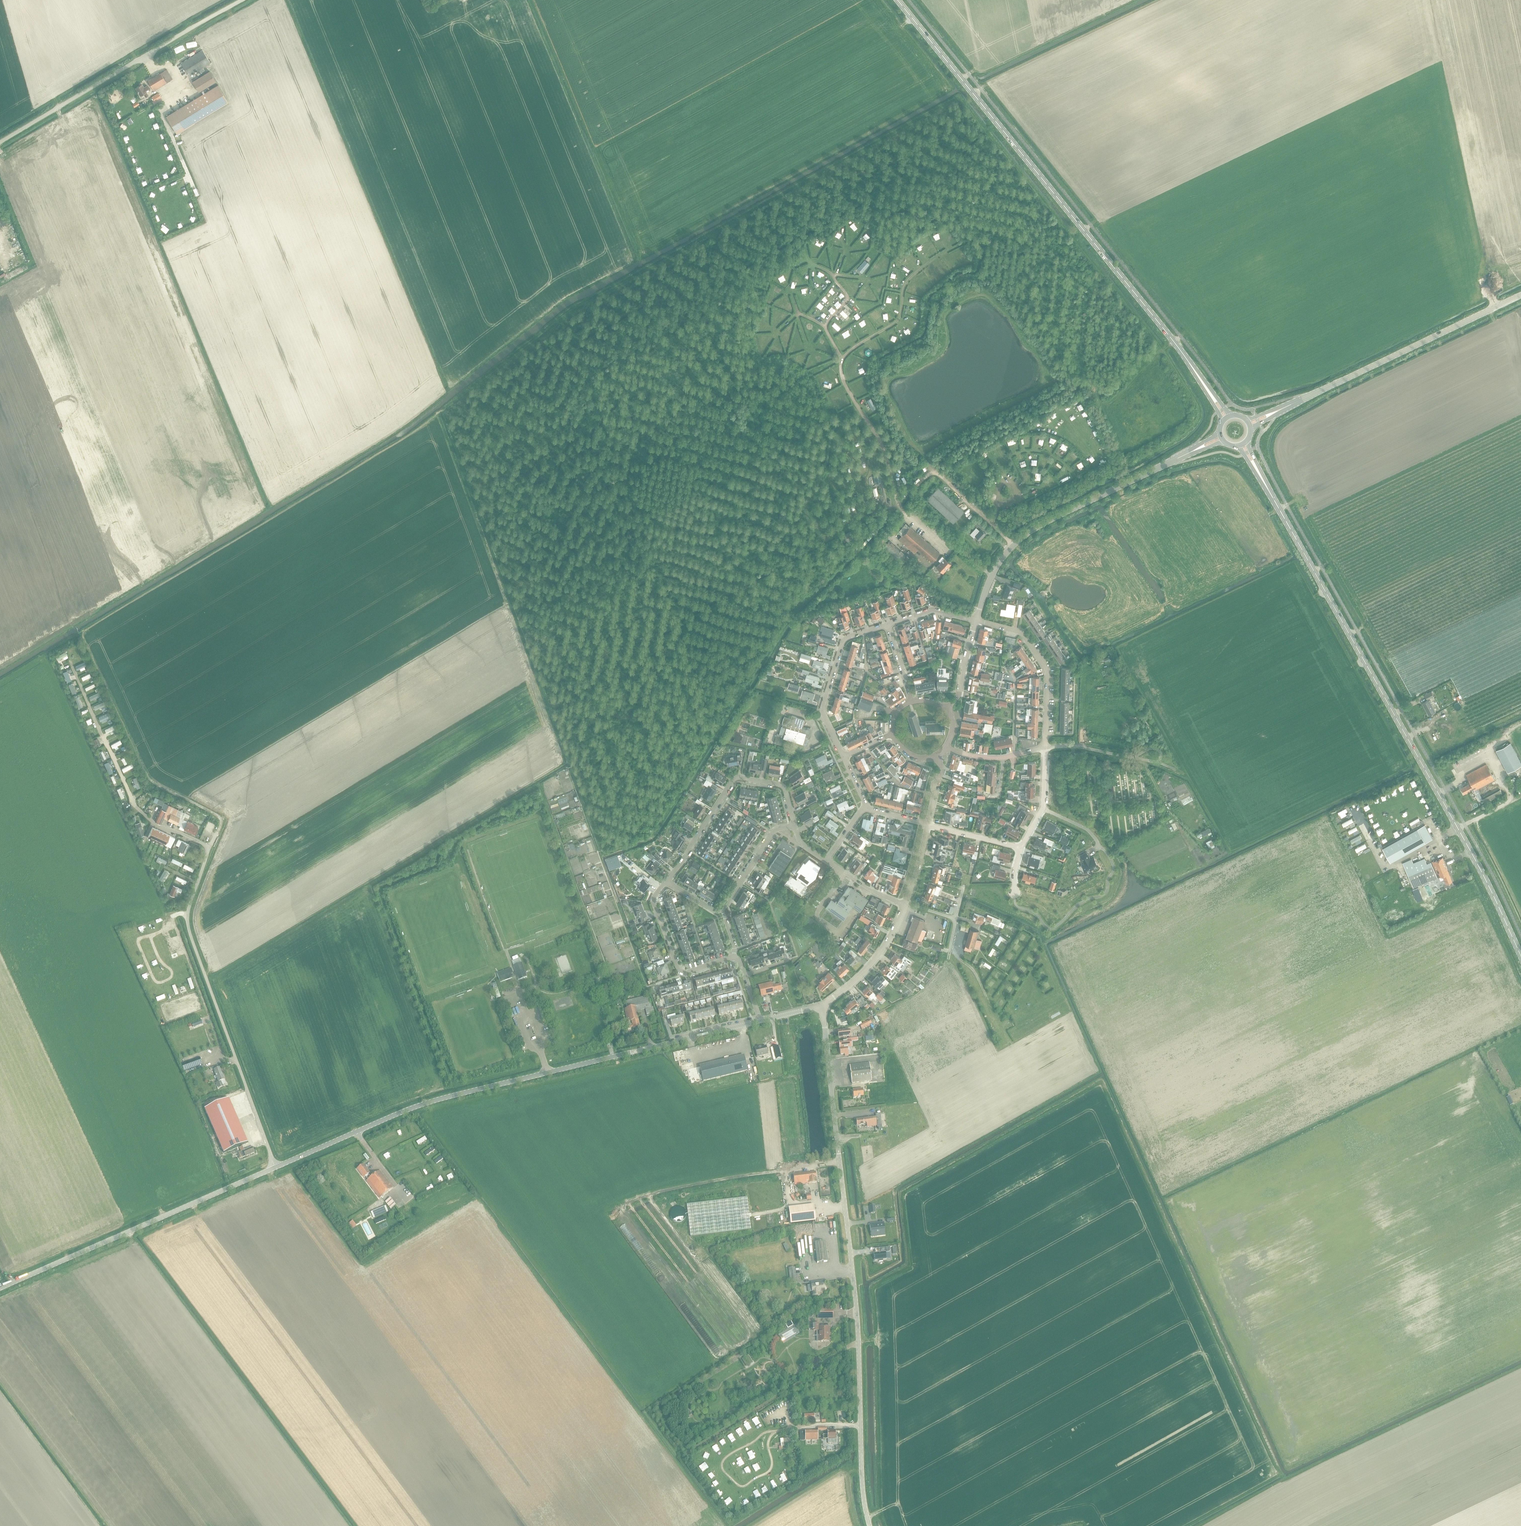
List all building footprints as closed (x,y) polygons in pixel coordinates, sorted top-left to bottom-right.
[(200,73),(204,70),(203,67),(210,63),(202,50),(181,63),(189,76),(198,70),(200,73)] [(147,80),(153,90),(172,79),(167,69),(147,80)] [(192,81),(198,91),(216,81),(209,71),(192,81)] [(146,85),(144,87),(142,84),(136,88),(140,95),(143,93),(145,97),(148,95),(146,92),(150,90),(146,85)] [(167,114),(177,132),(228,102),(218,84),(167,114)] [(151,97),(154,101),(161,97),(158,92),(151,97)] [(899,259),(903,264),(907,260),(903,256),(899,259)] [(850,313),(845,308),(837,315),(843,321),(845,318),(847,320),(849,317),(848,315),(850,313)] [(874,406),(877,404),(872,394),(868,396),(874,406)] [(927,499),(953,523),(963,511),(937,487),(927,499)] [(973,521),(979,526),(982,523),(976,518),(973,521)] [(931,562),(939,553),(906,523),(898,532),(902,535),(898,539),(914,553),(918,549),(931,562)] [(981,529),(979,531),(976,528),(970,534),(974,537),(975,536),(980,540),(986,534),(981,529)] [(876,546),(877,548),(885,538),(884,537),(876,546)] [(881,549),(899,563),(906,555),(889,540),(881,549)] [(936,567),(943,573),(951,564),(942,556),(938,560),(941,562),(936,567)] [(1015,587),(1019,588),(1021,585),(1015,582),(1013,587),(1008,585),(1003,596),(1011,599),(1015,587)] [(900,602),(902,609),(910,607),(908,599),(911,599),(906,586),(902,587),(903,590),(902,590),(905,597),(903,598),(904,600),(900,602)] [(923,594),(921,595),(920,594),(919,593),(918,593),(917,593),(917,594),(915,595),(916,597),(915,597),(918,604),(925,602),(925,600),(926,600),(925,597),(924,598),(923,594)] [(892,595),(885,597),(888,606),(885,607),(887,614),(896,611),(894,607),(896,606),(892,595)] [(870,612),(872,619),(880,617),(878,609),(880,608),(878,601),(873,602),(876,610),(870,612)] [(1006,615),(1013,617),(1015,605),(1008,604),(1006,615)] [(842,617),(838,618),(839,622),(841,630),(849,627),(847,620),(849,619),(847,611),(845,606),(839,608),(841,613),(842,617)] [(856,625),(864,622),(862,615),(864,614),(862,606),(856,608),(858,616),(853,617),(853,618),(852,618),(853,622),(855,621),(856,625)] [(1027,621),(1034,616),(1029,610),(1023,614),(1027,621)] [(1031,627),(1038,622),(1034,616),(1027,621),(1031,627)] [(931,633),(930,629),(929,626),(927,620),(921,621),(923,628),(926,627),(927,630),(928,633),(931,633)] [(945,621),(943,628),(963,633),(965,627),(961,626),(962,625),(945,621)] [(1036,633),(1043,629),(1038,622),(1031,627),(1036,633)] [(979,635),(988,637),(989,635),(987,634),(988,630),(991,631),(992,628),(984,626),(984,629),(980,628),(979,635)] [(823,630),(821,637),(826,639),(826,641),(834,644),(835,641),(831,639),(833,633),(833,630),(827,628),(822,627),(821,630),(823,630)] [(1040,640),(1043,638),(1047,635),(1043,629),(1036,633),(1040,640)] [(906,633),(900,635),(902,642),(908,640),(907,637),(910,636),(909,633),(906,634),(906,633)] [(947,639),(948,636),(942,634),(939,641),(943,642),(944,638),(947,639)] [(1047,644),(1054,640),(1049,634),(1047,635),(1043,638),(1047,644)] [(987,640),(988,637),(979,635),(977,641),(985,643),(986,640),(987,640)] [(797,643),(801,644),(801,641),(794,639),(794,640),(790,639),(788,647),(796,649),(797,643)] [(950,656),(955,639),(953,639),(953,642),(948,641),(944,654),(950,656)] [(955,639),(950,656),(956,658),(961,641),(955,639)] [(1051,651),(1058,646),(1054,640),(1047,644),(1051,651)] [(849,651),(855,653),(856,651),(857,652),(858,650),(856,649),(857,646),(859,647),(860,643),(852,641),(849,651)] [(911,650),(919,647),(917,644),(910,646),(909,643),(903,645),(905,652),(911,650)] [(818,645),(816,652),(822,654),(822,656),(830,658),(830,656),(826,654),(828,648),(818,645)] [(1017,658),(1025,652),(1021,646),(1016,650),(1013,652),(1017,658)] [(1056,657),(1062,653),(1058,646),(1051,651),(1056,657)] [(65,651),(56,656),(58,659),(67,654),(65,651)] [(1021,663),(1029,658),(1025,652),(1017,658),(1020,656),(1022,659),(1019,661),(1021,663)] [(983,661),(984,654),(977,653),(975,660),(980,661),(983,661)] [(1062,653),(1056,657),(1060,663),(1067,659),(1062,653)] [(885,666),(891,664),(888,657),(883,659),(880,660),(882,666),(885,666)] [(1027,667),(1033,663),(1029,658),(1021,663),(1022,665),(1025,663),(1027,667)] [(814,659),(812,666),(819,669),(818,671),(825,673),(826,670),(822,669),(824,662),(814,659)] [(980,661),(975,660),(973,660),(972,666),(980,668),(984,668),(984,666),(981,666),(981,668),(979,667),(980,661)] [(1025,669),(1023,670),(1026,674),(1028,673),(1030,671),(1031,673),(1037,669),(1033,663),(1027,667),(1025,669)] [(885,666),(882,666),(884,673),(887,672),(889,672),(893,670),(891,664),(885,666)] [(979,670),(980,668),(972,666),(970,672),(977,674),(978,670),(979,670)] [(945,668),(937,668),(936,689),(947,689),(947,677),(948,677),(948,672),(945,672),(945,668)] [(1062,676),(1070,676),(1070,669),(1062,668),(1062,676)] [(802,669),(801,673),(807,674),(805,680),(812,682),(811,685),(821,687),(821,685),(817,683),(819,677),(809,674),(808,674),(809,671),(802,669)] [(66,671),(62,672),(67,683),(71,681),(66,671)] [(926,691),(924,683),(921,683),(921,680),(925,679),(925,676),(913,679),(914,685),(915,685),(917,692),(921,692),(924,691),(926,691)] [(975,684),(978,685),(979,679),(977,678),(969,676),(968,683),(975,684)] [(897,695),(900,701),(905,697),(900,688),(895,680),(892,682),(896,688),(895,688),(895,689),(899,693),(897,695)] [(924,683),(926,691),(928,690),(928,691),(930,690),(935,689),(933,681),(924,683)] [(968,683),(967,690),(973,691),(975,691),(974,694),(983,695),(983,693),(976,692),(978,685),(975,684),(968,683)] [(891,707),(900,701),(897,695),(899,693),(895,689),(891,692),(893,694),(886,699),(891,707)] [(804,691),(802,698),(810,700),(809,702),(816,704),(817,702),(812,700),(814,694),(804,691)] [(846,700),(848,701),(849,698),(842,696),(843,692),(837,691),(835,697),(841,699),(846,700)] [(860,696),(872,701),(874,695),(863,691),(860,696)] [(1069,699),(1069,691),(1061,691),(1061,699),(1062,699),(1065,699),(1069,699)] [(857,707),(869,711),(873,702),(861,697),(857,707)] [(1061,702),(1061,710),(1069,710),(1069,702),(1065,702),(1065,699),(1062,699),(1062,702),(1061,702)] [(964,710),(964,711),(975,713),(977,713),(978,707),(976,706),(977,701),(971,700),(970,702),(966,701),(964,710)] [(1422,704),(1428,716),(1435,713),(1429,700),(1422,704)] [(833,704),(831,711),(835,712),(834,713),(837,720),(841,719),(838,713),(837,712),(839,706),(833,704)] [(990,716),(975,713),(964,711),(963,718),(980,722),(981,721),(992,723),(992,719),(993,720),(994,716),(990,715),(990,716)] [(925,725),(919,725),(916,714),(907,717),(913,736),(922,733),(921,730),(925,730),(925,732),(944,731),(944,720),(925,721),(925,725)] [(802,727),(804,719),(791,715),(790,718),(784,716),(781,724),(783,725),(782,727),(781,726),(779,734),(776,733),(774,743),(781,745),(783,738),(807,745),(809,738),(808,738),(810,729),(802,727)] [(884,729),(887,730),(888,721),(880,720),(880,726),(881,727),(881,729),(877,731),(879,735),(883,733),(882,731),(884,731),(884,729)] [(983,730),(983,733),(990,734),(992,724),(984,723),(983,730)] [(1068,733),(1068,725),(1060,725),(1060,733),(1068,733)] [(837,730),(839,735),(848,731),(846,726),(837,730)] [(959,735),(974,737),(975,730),(960,728),(959,735)] [(865,734),(859,737),(862,742),(868,739),(871,738),(869,732),(865,734)] [(855,745),(862,742),(859,737),(853,740),(855,745)] [(1003,739),(994,741),(995,748),(1012,745),(1011,740),(1010,737),(1003,739)] [(120,740),(111,745),(112,748),(122,743),(120,740)] [(849,748),(855,745),(853,740),(846,743),(849,748)] [(971,747),(972,743),(970,743),(970,742),(964,741),(963,748),(969,749),(969,748),(971,748),(971,747)] [(1507,773),(1520,765),(1520,764),(1510,743),(1495,751),(1507,773)] [(879,749),(880,750),(882,753),(885,751),(888,754),(890,753),(892,755),(898,752),(893,745),(887,749),(884,745),(879,749)] [(734,764),(734,765),(738,764),(737,760),(742,759),(740,752),(736,753),(736,755),(725,757),(726,758),(725,758),(724,758),(724,759),(723,760),(723,761),(724,762),(725,763),(726,764),(727,764),(727,765),(734,764)] [(901,755),(900,756),(898,753),(891,758),(894,761),(895,760),(898,764),(895,767),(892,763),(887,768),(894,776),(896,773),(896,772),(901,767),(900,766),(902,764),(901,763),(905,760),(901,755)] [(960,770),(964,771),(965,765),(966,763),(972,765),(974,760),(953,754),(949,767),(960,770)] [(831,759),(827,761),(824,755),(815,759),(818,765),(823,763),(824,765),(832,761),(831,759)] [(858,767),(866,763),(863,757),(855,761),(858,767)] [(761,768),(765,769),(767,759),(762,758),(761,764),(750,762),(749,770),(756,771),(756,773),(760,773),(761,768)] [(911,772),(914,764),(908,762),(905,768),(908,770),(907,772),(910,773),(911,772)] [(132,763),(122,769),(123,772),(134,767),(132,763)] [(866,763),(858,767),(861,774),(866,771),(869,770),(866,763)] [(1021,774),(1021,778),(1029,778),(1034,778),(1034,775),(1035,775),(1035,763),(1027,763),(1027,764),(1024,764),(1024,768),(1027,768),(1027,774),(1021,774)] [(779,773),(782,774),(784,765),(780,764),(779,769),(770,767),(768,774),(775,775),(774,776),(778,777),(779,773)] [(914,764),(911,772),(914,774),(915,772),(918,774),(921,767),(914,764)] [(989,764),(985,764),(984,770),(988,771),(986,792),(990,792),(994,793),(996,771),(995,771),(996,764),(989,764)] [(1479,801),(1482,800),(1476,789),(1494,780),(1486,764),(1466,775),(1470,783),(1460,788),(1463,794),(1472,789),(1473,792),(1475,792),(1479,801)] [(923,779),(925,780),(929,771),(923,768),(916,785),(920,787),(922,782),(921,782),(923,779)] [(838,774),(834,776),(832,770),(822,774),(825,781),(832,777),(833,779),(840,776),(838,774)] [(954,773),(952,778),(955,779),(954,782),(962,785),(963,782),(959,780),(960,778),(965,780),(968,781),(969,777),(971,774),(964,771),(960,770),(959,773),(958,774),(954,773)] [(790,778),(795,784),(804,777),(799,771),(790,778)] [(874,780),(885,774),(884,771),(873,777),(872,773),(863,777),(866,784),(874,780)] [(705,778),(706,779),(711,782),(713,779),(721,784),(725,778),(716,772),(713,778),(708,775),(705,778)] [(900,782),(908,787),(912,780),(904,775),(900,782)] [(1518,793),(1520,792),(1520,788),(1515,777),(1510,780),(1518,793)] [(712,783),(711,782),(706,779),(703,784),(708,787),(702,795),(709,800),(713,794),(714,794),(716,790),(710,786),(712,783)] [(874,780),(866,784),(869,790),(874,787),(877,785),(877,784),(878,784),(879,787),(888,783),(886,779),(877,782),(876,782),(874,780)] [(947,791),(954,794),(955,790),(959,791),(960,788),(963,789),(963,790),(966,791),(967,787),(964,786),(962,785),(954,782),(953,782),(952,786),(949,785),(947,791)] [(1025,791),(1035,791),(1035,785),(1028,785),(1028,782),(1020,782),(1020,787),(1025,788),(1025,791)] [(846,789),(842,791),(839,785),(830,789),(834,798),(847,792),(846,789)] [(888,805),(890,800),(892,790),(893,785),(890,785),(887,795),(884,794),(883,798),(881,804),(888,805)] [(895,807),(900,788),(900,787),(895,786),(893,785),(892,790),(894,790),(893,795),(894,796),(893,800),(890,800),(888,805),(895,807)] [(900,788),(895,807),(902,809),(903,803),(900,802),(902,792),(907,794),(908,790),(907,789),(903,788),(900,788)] [(1482,799),(1485,804),(1503,794),(1500,789),(1482,799)] [(952,799),(954,794),(947,791),(944,800),(950,802),(949,806),(953,808),(954,803),(952,803),(954,799),(952,799)] [(1034,796),(1035,791),(1025,791),(1025,794),(1020,794),(1020,799),(1028,799),(1028,796),(1034,796)] [(815,797),(809,801),(804,792),(795,797),(799,804),(806,800),(808,805),(817,801),(815,797)] [(912,811),(914,802),(916,793),(913,792),(911,801),(908,800),(905,810),(912,811)] [(143,795),(136,801),(139,804),(146,798),(143,795)] [(768,804),(778,802),(776,796),(767,798),(768,802),(764,803),(765,806),(768,805),(768,804)] [(694,813),(700,817),(705,808),(703,806),(705,803),(697,798),(695,801),(700,804),(694,813)] [(194,824),(183,819),(186,813),(163,803),(164,802),(158,799),(156,803),(162,806),(155,820),(161,823),(163,818),(180,825),(178,828),(183,831),(184,829),(195,834),(198,827),(193,825),(194,824)] [(853,804),(849,806),(846,800),(837,804),(840,811),(847,808),(848,810),(854,807),(853,804)] [(770,810),(779,807),(778,802),(768,804),(768,805),(769,808),(766,809),(766,811),(770,811),(770,810)] [(914,802),(912,811),(919,813),(920,807),(921,803),(914,802)] [(1018,814),(1026,819),(1029,813),(1024,811),(1026,808),(1019,804),(1017,809),(1020,811),(1018,814)] [(771,816),(781,813),(779,807),(770,810),(770,811),(771,814),(767,815),(768,817),(771,816)] [(724,814),(731,818),(735,813),(728,809),(724,814)] [(817,815),(813,817),(809,810),(806,812),(806,813),(800,816),(805,824),(813,819),(814,822),(819,819),(817,815)] [(945,820),(958,822),(960,813),(946,811),(945,820)] [(970,812),(969,814),(978,817),(976,826),(983,828),(984,822),(990,823),(991,818),(986,816),(986,815),(979,814),(979,812),(974,811),(974,812),(970,812)] [(682,828),(689,833),(692,828),(691,827),(694,823),(688,818),(690,815),(687,813),(685,817),(687,818),(682,828)] [(771,816),(772,820),(769,821),(770,823),(773,822),(782,819),(781,813),(771,816)] [(728,823),(731,818),(724,814),(721,819),(728,823)] [(1018,822),(1023,824),(1026,819),(1018,814),(1016,818),(1013,816),(1010,821),(1010,820),(1009,822),(1016,826),(1018,822)] [(870,822),(872,823),(874,816),(871,815),(870,820),(864,818),(861,828),(868,830),(870,822)] [(745,818),(756,824),(757,823),(746,816),(745,818)] [(725,828),(728,823),(721,819),(718,824),(725,828)] [(831,831),(837,835),(838,833),(835,830),(838,825),(830,819),(826,825),(832,829),(831,831)] [(1053,834),(1057,826),(1047,820),(1042,828),(1053,834)] [(1421,820),(1411,825),(1412,828),(1422,822),(1421,820)] [(140,822),(135,824),(139,837),(144,835),(140,822)] [(879,831),(883,832),(885,824),(878,822),(875,833),(878,834),(879,831)] [(890,825),(888,832),(904,836),(902,845),(907,846),(909,837),(910,831),(900,828),(900,827),(901,824),(894,822),(893,825),(890,825)] [(718,824),(713,831),(720,835),(721,833),(722,834),(725,828),(718,824)] [(750,830),(756,834),(757,833),(758,833),(760,830),(753,825),(750,830)] [(816,825),(813,830),(815,832),(814,833),(818,836),(816,839),(822,842),(820,844),(827,849),(828,847),(825,844),(829,839),(824,836),(826,833),(821,830),(818,828),(818,827),(816,825)] [(1382,848),(1390,862),(1432,839),(1424,825),(1382,848)] [(1005,833),(1015,839),(1019,832),(1009,826),(1005,833)] [(148,837),(170,847),(175,837),(153,827),(148,837)] [(673,844),(679,848),(685,839),(680,836),(682,833),(676,829),(672,835),(677,838),(673,844)] [(755,836),(756,834),(750,830),(746,835),(754,840),(756,836),(755,836)] [(707,837),(714,842),(719,835),(712,831),(711,833),(710,832),(707,837)] [(854,834),(849,841),(858,847),(863,841),(865,842),(866,843),(867,844),(869,841),(867,840),(861,836),(859,838),(854,834)] [(754,840),(746,835),(745,837),(743,836),(742,839),(749,844),(750,842),(753,843),(754,841),(754,840)] [(1062,835),(1059,840),(1067,844),(1070,839),(1062,835)] [(888,843),(894,845),(895,843),(887,841),(888,836),(885,836),(884,842),(885,843),(888,843)] [(711,847),(714,842),(707,837),(704,842),(711,847)] [(932,846),(942,848),(943,845),(947,846),(948,840),(940,838),(939,842),(934,840),(932,846)] [(1052,845),(1054,841),(1045,838),(1044,842),(1037,839),(1034,846),(1043,850),(1046,843),(1052,845)] [(187,848),(189,848),(190,846),(189,845),(189,844),(178,839),(176,844),(179,846),(178,849),(185,853),(187,848)] [(749,844),(742,839),(740,841),(742,842),(740,844),(748,849),(749,848),(749,849),(751,846),(749,844)] [(768,867),(779,874),(795,849),(787,844),(788,842),(782,839),(769,859),(772,861),(768,867)] [(708,852),(711,847),(704,842),(701,847),(708,852)] [(972,858),(976,859),(977,852),(974,851),(975,846),(965,843),(963,851),(973,853),(972,858)] [(735,849),(743,854),(743,853),(745,854),(747,852),(747,851),(747,850),(740,846),(738,848),(736,847),(735,849)] [(932,846),(931,852),(937,853),(936,857),(935,861),(943,863),(943,859),(945,853),(941,852),(942,848),(932,846)] [(705,857),(708,852),(701,847),(697,852),(705,857)] [(852,854),(854,852),(849,847),(847,850),(844,848),(837,857),(844,861),(850,852),(852,854)] [(903,862),(904,862),(906,854),(899,852),(900,849),(896,848),(893,859),(899,861),(899,862),(903,863),(903,862)] [(743,854),(735,849),(733,852),(735,853),(734,855),(741,860),(742,859),(742,860),(744,857),(741,856),(742,855),(743,856),(744,855),(743,854)] [(671,855),(672,854),(667,850),(666,851),(664,850),(660,855),(662,856),(661,857),(655,853),(653,856),(663,864),(667,860),(668,861),(672,856),(671,855)] [(1000,860),(1008,862),(1010,854),(1000,851),(998,856),(994,855),(992,861),(999,863),(1000,860)] [(1090,858),(1086,852),(1080,856),(1084,863),(1082,865),(1086,872),(1098,865),(1094,858),(1090,860),(1089,858),(1090,858)] [(650,863),(646,868),(648,869),(647,870),(652,874),(653,873),(654,874),(658,869),(657,868),(660,863),(649,854),(647,857),(654,861),(652,864),(650,863)] [(1038,868),(1040,859),(1043,860),(1044,856),(1035,854),(1034,857),(1029,856),(1026,865),(1038,868)] [(614,864),(620,861),(618,855),(606,860),(610,870),(615,868),(614,864)] [(739,863),(741,860),(734,855),(730,860),(737,864),(738,863),(739,863)] [(1452,881),(1442,857),(1432,861),(1434,865),(1439,877),(1440,880),(1442,879),(1444,879),(1446,883),(1452,881)] [(819,866),(809,858),(804,862),(803,861),(797,870),(799,871),(796,876),(797,877),(796,879),(790,875),(784,884),(801,896),(803,893),(807,896),(811,890),(812,890),(818,882),(817,881),(819,880),(815,876),(819,866)] [(1413,888),(1437,878),(1431,862),(1427,864),(1424,858),(1408,865),(1407,861),(1403,863),(1413,888)] [(865,862),(863,864),(857,859),(850,868),(856,873),(860,868),(862,870),(867,863),(865,862)] [(736,866),(737,864),(730,860),(727,865),(735,869),(737,866),(736,866)] [(893,875),(901,877),(903,869),(884,863),(882,871),(893,875)] [(993,877),(1004,880),(1006,872),(999,870),(1000,866),(993,864),(992,868),(995,869),(993,877)] [(732,874),(735,869),(727,865),(724,870),(731,874),(732,874)] [(945,868),(941,866),(940,868),(935,866),(933,873),(939,875),(940,872),(944,873),(945,868)] [(870,868),(864,876),(867,878),(868,878),(870,880),(871,881),(873,880),(875,881),(878,876),(876,875),(873,873),(874,871),(870,868)] [(167,872),(164,870),(159,879),(162,881),(167,872)] [(688,886),(692,880),(687,877),(688,874),(685,872),(681,879),(684,881),(682,883),(688,886)] [(758,873),(755,877),(767,885),(768,882),(771,878),(766,874),(764,877),(758,873)] [(933,873),(931,880),(938,882),(937,883),(941,884),(942,881),(938,880),(939,875),(933,873)] [(1024,873),(1022,880),(1034,884),(1036,877),(1024,873)] [(640,876),(637,880),(640,882),(637,885),(644,891),(650,884),(647,882),(650,879),(644,874),(641,877),(640,876)] [(898,885),(901,877),(893,875),(891,882),(898,885)] [(699,881),(697,883),(695,882),(696,879),(694,877),(692,880),(688,886),(694,890),(695,887),(698,889),(702,882),(699,881)] [(755,877),(752,882),(758,886),(756,888),(755,890),(761,894),(762,892),(765,888),(767,885),(755,877)] [(704,896),(708,890),(710,887),(707,885),(705,888),(703,886),(704,884),(702,882),(698,889),(700,890),(699,893),(704,896)] [(896,893),(898,885),(891,882),(888,890),(896,893)] [(930,884),(927,891),(933,893),(938,895),(941,887),(936,885),(936,886),(930,884)] [(173,885),(169,894),(174,896),(176,891),(177,892),(178,891),(181,892),(182,888),(173,885)] [(826,907),(825,908),(827,909),(828,910),(843,920),(848,912),(852,905),(860,911),(868,900),(866,898),(861,895),(855,891),(854,890),(851,887),(850,888),(849,887),(848,887),(837,902),(835,902),(831,900),(829,903),(826,907)] [(714,893),(708,890),(704,896),(710,899),(711,897),(714,899),(718,892),(715,891),(714,893)] [(744,891),(740,897),(749,902),(754,894),(748,890),(746,893),(744,891)] [(927,891),(924,897),(931,900),(930,901),(933,902),(935,902),(936,900),(938,895),(933,893),(927,891)] [(941,900),(950,904),(951,901),(944,898),(945,895),(943,894),(941,900)] [(666,905),(674,902),(672,896),(664,899),(666,905)] [(749,903),(749,902),(740,897),(737,902),(739,904),(737,907),(743,911),(745,908),(743,907),(744,904),(747,905),(749,903)] [(668,911),(676,908),(674,902),(666,905),(668,911)] [(880,902),(877,909),(880,910),(887,913),(890,906),(883,903),(880,902)] [(637,919),(638,923),(645,920),(643,916),(646,915),(641,904),(635,906),(639,918),(637,919)] [(670,916),(678,914),(676,908),(668,911),(670,916)] [(735,923),(744,920),(741,913),(732,916),(735,923)] [(975,913),(972,920),(982,924),(983,920),(985,921),(986,920),(1003,927),(1004,923),(996,919),(996,918),(993,917),(988,914),(987,917),(984,917),(975,913)] [(672,922),(680,919),(678,914),(670,916),(672,922)] [(875,921),(882,924),(885,917),(878,914),(875,921)] [(920,940),(922,941),(926,931),(922,929),(925,921),(914,917),(911,924),(906,938),(919,943),(920,940)] [(680,919),(672,922),(675,928),(683,925),(680,919)] [(737,930),(746,927),(744,920),(735,923),(737,930)] [(707,931),(717,928),(714,921),(705,924),(707,931)] [(872,923),(867,931),(871,933),(871,934),(875,936),(879,930),(875,927),(876,925),(872,923)] [(653,926),(649,927),(648,924),(643,925),(649,940),(657,937),(653,926)] [(740,937),(749,934),(746,927),(737,930),(740,937)] [(710,938),(719,935),(717,928),(707,931),(710,938)] [(972,947),(979,949),(981,941),(976,939),(979,931),(970,928),(964,950),(971,952),(972,947)] [(678,938),(686,935),(684,929),(676,932),(678,938)] [(749,934),(740,937),(742,944),(751,941),(749,934)] [(681,944),(688,941),(686,935),(678,938),(681,944)] [(712,945),(721,942),(719,935),(710,938),(712,945)] [(862,944),(867,948),(871,942),(866,938),(862,944)] [(903,946),(914,950),(917,943),(905,939),(903,946)] [(683,950),(691,947),(688,941),(681,944),(683,950)] [(721,942),(712,945),(715,952),(724,948),(721,942)] [(862,953),(867,948),(862,944),(858,950),(862,953)] [(773,947),(774,951),(777,958),(783,956),(783,955),(785,954),(782,945),(779,946),(781,949),(778,950),(776,946),(773,947)] [(685,956),(693,953),(691,947),(683,950),(685,956)] [(657,963),(660,962),(658,957),(660,956),(657,950),(655,951),(655,949),(649,951),(650,953),(648,954),(650,960),(652,959),(654,964),(657,963)] [(847,960),(852,965),(857,959),(855,957),(857,955),(851,949),(848,951),(852,955),(847,960)] [(777,958),(774,951),(768,953),(767,950),(764,951),(767,958),(770,957),(771,960),(777,958)] [(764,959),(767,958),(764,951),(761,952),(762,955),(760,956),(758,953),(755,954),(759,964),(765,962),(764,959)] [(693,953),(685,956),(687,961),(695,958),(693,953)] [(753,966),(759,964),(755,954),(752,955),(753,958),(750,959),(749,956),(747,958),(749,964),(752,963),(753,966)] [(893,966),(899,970),(901,968),(900,968),(902,968),(904,964),(905,962),(908,958),(904,955),(901,959),(894,954),(891,959),(893,961),(892,962),(893,962),(891,965),(893,966)] [(520,958),(512,961),(513,966),(518,980),(518,979),(526,977),(521,963),(521,962),(520,958)] [(834,969),(840,976),(848,969),(840,959),(836,963),(838,965),(834,969)] [(997,965),(1005,970),(1006,967),(1002,964),(1003,962),(1001,960),(997,965)] [(657,963),(659,968),(657,969),(659,975),(661,974),(662,976),(667,974),(667,972),(669,971),(666,965),(664,966),(662,961),(660,962),(657,963)] [(883,967),(881,970),(882,971),(886,974),(886,975),(891,979),(891,978),(892,979),(894,976),(893,976),(897,971),(898,972),(899,971),(899,970),(893,966),(893,967),(892,968),(890,966),(891,967),(890,968),(889,967),(886,965),(884,968),(883,967)] [(497,974),(498,976),(500,982),(512,978),(513,977),(514,977),(511,969),(497,974)] [(725,972),(727,980),(733,979),(731,971),(725,972)] [(721,982),(727,980),(725,972),(719,974),(721,982)] [(822,989),(834,978),(829,972),(823,978),(822,977),(819,980),(821,982),(818,985),(822,989)] [(715,984),(721,982),(719,974),(713,976),(715,984)] [(898,978),(903,982),(907,978),(902,974),(898,978)] [(885,986),(889,982),(882,975),(880,978),(877,975),(871,982),(876,986),(879,989),(883,984),(885,986)] [(709,985),(715,984),(713,976),(707,977),(709,985)] [(703,987),(709,985),(707,977),(701,979),(703,987)] [(697,988),(703,987),(701,979),(695,980),(697,988)] [(683,983),(685,992),(691,990),(689,982),(683,983)] [(780,985),(775,986),(774,982),(758,985),(761,997),(774,994),(774,992),(781,991),(780,985)] [(679,993),(685,992),(683,983),(677,985),(679,993)] [(673,995),(679,993),(677,985),(671,987),(673,995)] [(882,996),(879,993),(878,992),(876,995),(867,986),(862,991),(870,1000),(873,997),(875,999),(877,997),(880,1000),(883,997),(882,996)] [(667,996),(673,995),(671,987),(664,988),(667,996)] [(660,998),(667,996),(664,988),(658,990),(660,998)] [(650,999),(649,999),(648,995),(625,1000),(627,1007),(625,1008),(628,1021),(626,1021),(628,1027),(633,1026),(633,1028),(640,1026),(636,1010),(645,1008),(647,1015),(655,1013),(653,1006),(651,1006),(650,999)] [(860,1005),(865,1001),(861,996),(856,1000),(854,998),(846,1004),(847,1006),(844,1008),(848,1013),(852,1011),(851,1009),(856,1005),(857,1007),(860,1005)] [(719,1015),(725,1013),(723,1006),(717,1007),(719,1015)] [(690,1022),(697,1020),(695,1013),(689,1014),(690,1022)] [(671,1026),(678,1025),(676,1017),(670,1019),(671,1026)] [(172,1027),(177,1042),(182,1040),(178,1026),(172,1027)] [(757,1057),(768,1054),(766,1046),(759,1048),(758,1047),(755,1048),(757,1057)] [(778,1046),(772,1048),(776,1059),(781,1058),(778,1046)] [(851,1047),(839,1048),(840,1054),(844,1054),(844,1056),(848,1055),(848,1054),(852,1054),(851,1047)] [(700,1066),(703,1081),(747,1070),(743,1056),(700,1066)] [(200,1057),(181,1064),(184,1071),(202,1064),(200,1057)] [(220,1068),(219,1068),(217,1062),(208,1065),(210,1070),(212,1069),(213,1070),(214,1070),(216,1076),(217,1079),(218,1082),(216,1082),(218,1088),(227,1085),(223,1076),(222,1076),(220,1068)] [(849,1065),(851,1083),(871,1080),(869,1063),(849,1065)] [(852,1090),(853,1097),(863,1096),(862,1089),(852,1090)] [(229,1098),(205,1109),(224,1153),(248,1143),(229,1098)] [(867,1127),(876,1126),(875,1117),(856,1119),(857,1126),(864,1125),(863,1123),(866,1123),(867,1127)] [(241,1152),(237,1154),(239,1159),(242,1158),(255,1152),(252,1147),(248,1149),(244,1150),(243,1146),(239,1148),(241,1152)] [(424,1172),(429,1169),(425,1164),(421,1168),(424,1172)] [(380,1171),(371,1178),(368,1174),(369,1174),(363,1165),(357,1169),(363,1178),(365,1177),(368,1180),(366,1181),(379,1199),(393,1189),(380,1171)] [(793,1175),(794,1186),(816,1183),(815,1172),(793,1175)] [(751,1229),(747,1197),(687,1204),(689,1227),(691,1236),(696,1236),(751,1229)] [(385,1202),(391,1209),(396,1205),(390,1198),(385,1202)] [(793,1206),(788,1207),(790,1223),(795,1223),(815,1220),(813,1204),(793,1206)] [(371,1212),(373,1218),(388,1212),(386,1206),(371,1212)] [(671,1219),(673,1221),(676,1222),(679,1222),(682,1221),(684,1219),(685,1217),(685,1214),(685,1211),(684,1209),(682,1208),(679,1207),(677,1206),(674,1207),(672,1209),(670,1211),(670,1214),(670,1217),(671,1219)] [(883,1222),(870,1224),(871,1233),(884,1232),(883,1222)] [(815,1242),(817,1263),(827,1262),(825,1241),(815,1242)] [(879,1248),(880,1253),(874,1253),(875,1260),(879,1260),(879,1261),(883,1261),(883,1259),(886,1259),(885,1253),(890,1252),(890,1247),(879,1248)] [(823,1283),(820,1283),(820,1281),(811,1282),(813,1296),(819,1295),(819,1291),(824,1290),(823,1283)] [(818,1323),(813,1323),(813,1330),(817,1330),(817,1341),(820,1341),(828,1341),(828,1332),(829,1332),(829,1327),(818,1327),(818,1323)] [(742,1358),(746,1364),(751,1362),(747,1355),(742,1358)] [(821,1430),(822,1438),(827,1438),(828,1442),(836,1442),(835,1429),(821,1430)] [(818,1440),(818,1431),(800,1431),(800,1440),(818,1440)]
